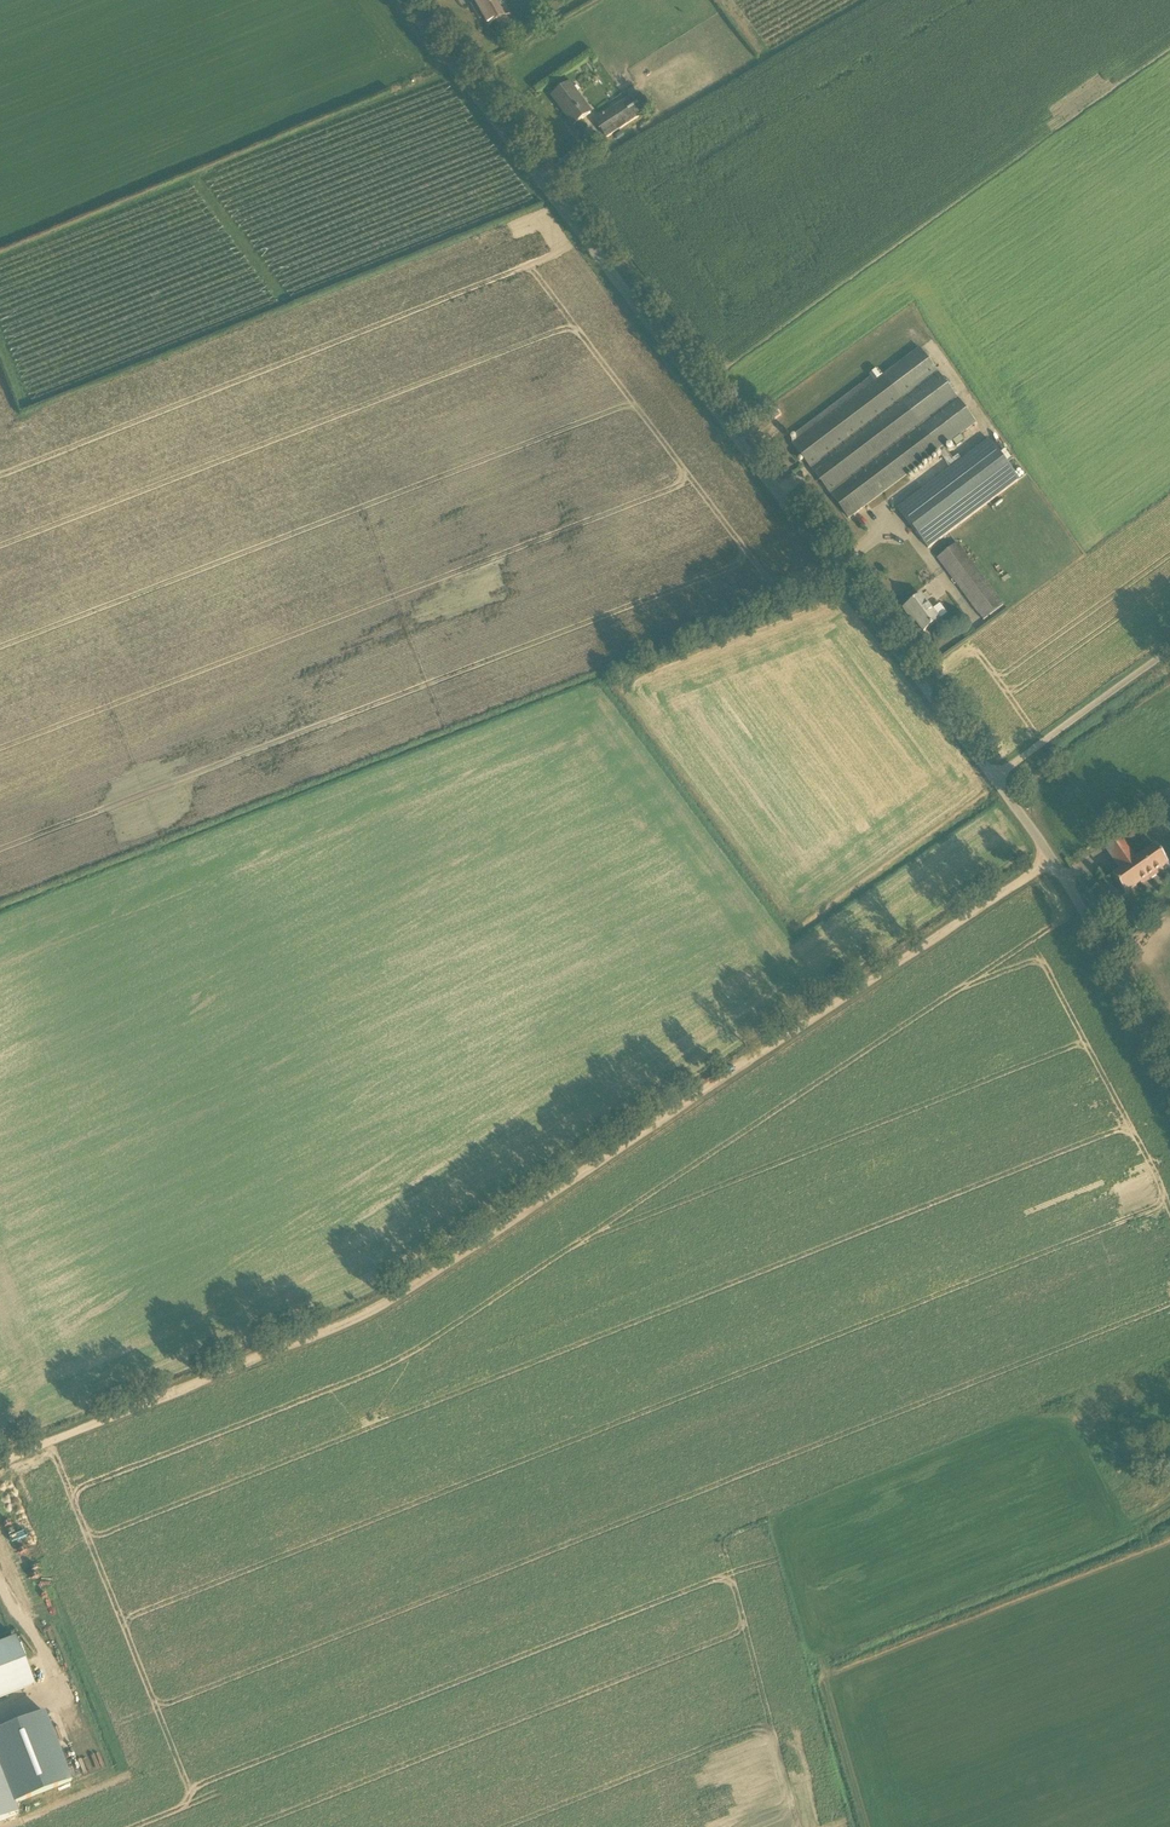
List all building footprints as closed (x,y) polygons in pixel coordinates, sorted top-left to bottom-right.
[(472,4),(481,19),(484,18),(489,27),(506,17),(496,0),(480,0),(472,4)] [(574,126),(591,113),(570,84),(553,97),(574,126)] [(607,138),(617,132),(624,127),(644,115),(642,112),(633,98),(632,97),(613,109),(595,121),(607,138)] [(1007,452),(1006,453),(1006,452),(1001,456),(989,440),(962,461),(958,456),(953,460),(944,447),(975,423),(919,349),(891,371),(883,377),(793,445),(849,518),(938,451),(951,469),(898,509),(928,549),(1020,480),(1007,464),(1013,460),(1007,452)] [(775,420),(780,416),(775,409),(770,413),(775,420)] [(984,620),(1003,605),(957,543),(937,558),(984,620)] [(940,620),(921,595),(904,609),(912,619),(914,618),(924,632),(940,620)] [(1115,862),(1130,851),(1119,835),(1104,846),(1115,862)] [(1148,881),(1157,875),(1155,873),(1169,863),(1156,845),(1113,875),(1125,893),(1146,879),(1148,881)] [(34,1684),(16,1638),(0,1645),(0,1698),(34,1684)] [(13,1804),(0,1770),(0,1809),(13,1804)]
